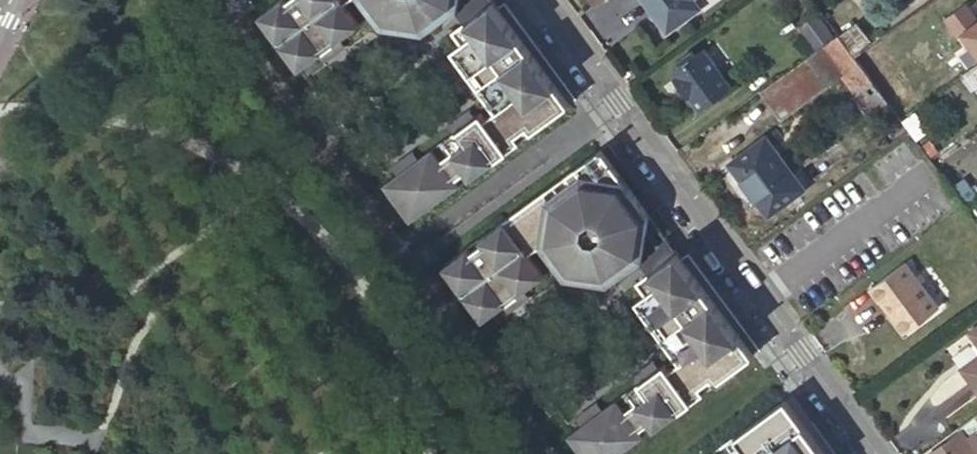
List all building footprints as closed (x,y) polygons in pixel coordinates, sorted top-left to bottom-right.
[(257,11),(297,65),(317,51),(337,36),(358,21),(343,0),(272,0),(257,11)] [(458,0),(361,0),(372,17),(430,28),(453,11),(455,14),(459,11),(457,8),(458,0)] [(647,9),(652,6),(656,11),(651,15),(665,34),(699,10),(692,0),(641,0),(647,9)] [(496,7),(491,1),(466,19),(464,16),(458,19),(461,23),(452,30),(460,41),(449,49),(464,69),(479,90),(493,109),(481,118),(477,111),(471,115),(449,131),(414,156),(393,172),(380,181),(407,218),(566,103),(496,7)] [(534,45),(503,2),(496,7),(566,103),(573,98),(534,45)] [(965,3),(944,19),(958,39),(963,35),(976,53),(976,18),(965,3)] [(818,13),(799,26),(815,49),(834,36),(818,13)] [(422,34),(430,28),(372,17),(378,25),(422,34)] [(855,29),(842,39),(858,59),(870,50),(855,29)] [(842,39),(838,35),(821,47),(872,116),(890,103),(883,94),(858,59),(842,39)] [(337,36),(317,51),(322,58),(343,43),(337,36)] [(909,76),(882,41),(870,50),(858,59),(883,94),(909,76)] [(694,104),(703,97),(708,105),(731,87),(704,49),(695,56),(692,51),(677,62),(680,67),(672,73),(694,104)] [(317,51),(297,65),(334,117),(340,112),(310,71),(325,61),(322,58),(317,51)] [(807,56),(761,90),(781,119),(828,85),(807,56)] [(479,90),(464,69),(456,75),(471,96),(479,90)] [(703,97),(694,104),(699,111),(708,105),(703,97)] [(449,131),(471,115),(466,107),(443,123),(449,131)] [(342,128),(380,181),(393,172),(387,163),(379,168),(348,123),(342,128)] [(765,137),(730,163),(768,214),(804,189),(765,137)] [(614,154),(606,143),(599,149),(614,170),(622,164),(614,154)] [(387,163),(393,172),(414,156),(408,148),(387,163)] [(614,170),(599,149),(440,263),(479,318),(501,303),(523,287),(543,273),(528,251),(539,243),(557,269),(615,279),(638,262),(641,265),(646,262),(644,260),(649,217),(648,215),(637,200),(621,179),(614,170)] [(943,154),(932,161),(938,170),(964,204),(974,197),(943,154)] [(637,200),(644,195),(629,174),(621,179),(637,200)] [(665,238),(672,233),(655,210),(648,215),(649,217),(665,238)] [(751,356),(681,260),(676,253),(652,271),(649,268),(645,271),(647,274),(636,282),(645,294),(634,301),(649,322),(664,343),(677,362),(665,371),(661,365),(656,368),(634,384),(598,409),(576,425),(563,435),(576,453),(613,453),(751,356)] [(681,260),(751,356),(759,351),(688,255),(681,260)] [(935,304),(905,262),(870,288),(879,301),(881,300),(904,333),(934,311),(935,304)] [(606,286),(615,279),(557,269),(564,279),(606,286)] [(523,287),(501,303),(506,310),(528,295),(523,287)] [(501,303),(479,318),(516,370),(524,364),(494,323),(508,313),(506,310),(501,303)] [(664,343),(649,322),(641,327),(656,349),(664,343)] [(962,368),(976,389),(976,356),(962,368)] [(628,376),(634,384),(656,368),(651,361),(628,376)] [(525,381),(563,435),(576,425),(571,417),(564,422),(532,376),(525,381)] [(784,400),(732,438),(744,453),(824,453),(784,400)] [(571,417),(576,425),(598,409),(593,401),(571,417)] [(976,438),(976,417),(976,415),(958,428),(961,431),(929,453),(976,453),(976,438)] [(732,438),(726,443),(735,453),(744,453),(732,438)]
